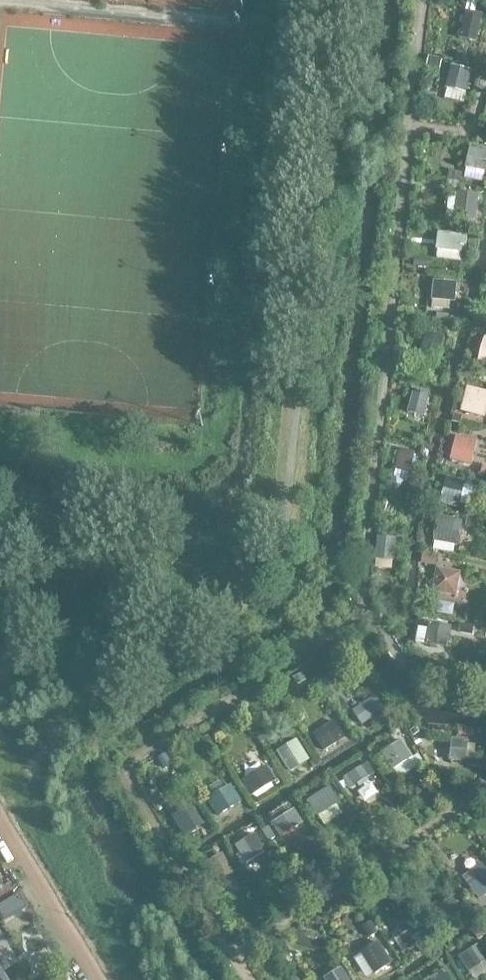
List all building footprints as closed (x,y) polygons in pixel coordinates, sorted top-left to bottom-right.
[(477,43),(483,15),(466,11),(459,39),(477,43)] [(458,52),(456,61),(468,64),(471,55),(458,52)] [(440,71),(443,60),(429,57),(426,67),(440,71)] [(464,104),(472,72),(451,67),(446,89),(447,89),(445,100),(464,104)] [(470,149),(465,169),(467,170),(465,179),(483,183),(485,174),(485,153),(470,149)] [(450,171),(447,180),(460,183),(463,174),(450,171)] [(477,222),(480,195),(458,193),(457,195),(450,194),(447,216),(455,217),(455,219),(477,222)] [(445,226),(446,217),(433,215),(432,225),(445,226)] [(438,234),(436,251),(438,251),(437,260),(459,263),(460,255),(463,255),(464,248),(467,248),(468,237),(438,234)] [(415,260),(414,267),(427,268),(428,261),(415,260)] [(456,304),(458,284),(434,282),(432,302),(456,304)] [(437,315),(436,323),(450,325),(450,316),(437,315)] [(424,333),(419,355),(439,360),(444,338),(424,333)] [(485,337),(478,362),(485,365),(485,337)] [(467,369),(464,379),(475,381),(477,372),(467,369)] [(467,389),(461,414),(485,420),(485,394),(467,389)] [(424,418),(431,395),(422,392),(421,397),(413,395),(408,414),(424,418)] [(464,417),(455,415),(452,423),(461,426),(464,417)] [(472,468),(478,443),(456,438),(450,462),(472,468)] [(416,455),(401,451),(395,471),(396,471),(393,480),(408,484),(416,455)] [(466,483),(447,478),(441,505),(459,509),(460,506),(469,508),(474,488),(465,486),(466,483)] [(459,548),(464,523),(438,518),(434,543),(459,548)] [(480,521),(468,519),(466,529),(479,530),(480,521)] [(397,539),(377,538),(375,561),(395,562),(397,539)] [(438,557),(423,555),(422,564),(436,567),(438,557)] [(461,573),(436,569),(432,594),(457,598),(461,573)] [(452,627),(429,623),(428,629),(419,628),(416,644),(448,649),(452,627)] [(475,627),(461,625),(459,634),(473,637),(475,627)] [(307,682),(303,674),(293,679),(297,687),(307,682)] [(376,698),(353,713),(362,727),(386,712),(376,698)] [(350,712),(343,700),(335,705),(343,716),(350,712)] [(326,749),(348,734),(337,718),(315,732),(326,749)] [(420,734),(417,728),(410,732),(413,738),(420,734)] [(289,774),(310,761),(297,740),(276,754),(289,774)] [(452,740),(451,752),(468,753),(468,762),(475,762),(476,746),(469,746),(469,741),(452,740)] [(402,741),(382,754),(399,781),(424,765),(418,756),(413,759),(402,741)] [(253,797),(278,781),(268,765),(243,781),(253,797)] [(368,765),(344,780),(350,790),(374,774),(368,765)] [(372,777),(358,787),(367,800),(381,790),(372,777)] [(242,804),(232,786),(225,790),(220,782),(209,789),(213,797),(207,801),(217,818),(242,804)] [(412,793),(404,783),(396,788),(404,799),(412,793)] [(330,788),(307,802),(318,819),(319,818),(325,827),(343,816),(337,807),(341,804),(330,788)] [(274,823),(271,825),(280,840),(304,825),(295,810),(292,812),(288,804),(270,816),(274,823)] [(204,826),(192,806),(173,818),(185,838),(204,826)] [(350,807),(342,812),(348,822),(357,817),(350,807)] [(277,839),(270,828),(263,832),(270,843),(277,839)] [(255,835),(234,848),(246,866),(267,853),(255,835)] [(234,875),(221,855),(206,865),(220,885),(234,875)] [(481,864),(462,879),(479,902),(485,897),(485,870),(481,864)] [(0,904),(0,917),(3,922),(28,906),(19,893),(0,904)] [(482,910),(478,905),(471,910),(475,916),(482,910)] [(391,936),(404,954),(417,945),(412,939),(423,932),(414,920),(391,936)] [(370,923),(363,928),(370,939),(378,934),(370,923)] [(367,979),(370,979),(393,965),(379,944),(354,960),(367,979)] [(478,947),(460,959),(473,979),(476,979),(485,974),(485,959),(478,947)] [(0,959),(0,979),(13,979),(0,959)] [(429,979),(457,979),(448,967),(429,979)] [(325,979),(348,979),(342,970),(325,979)]
